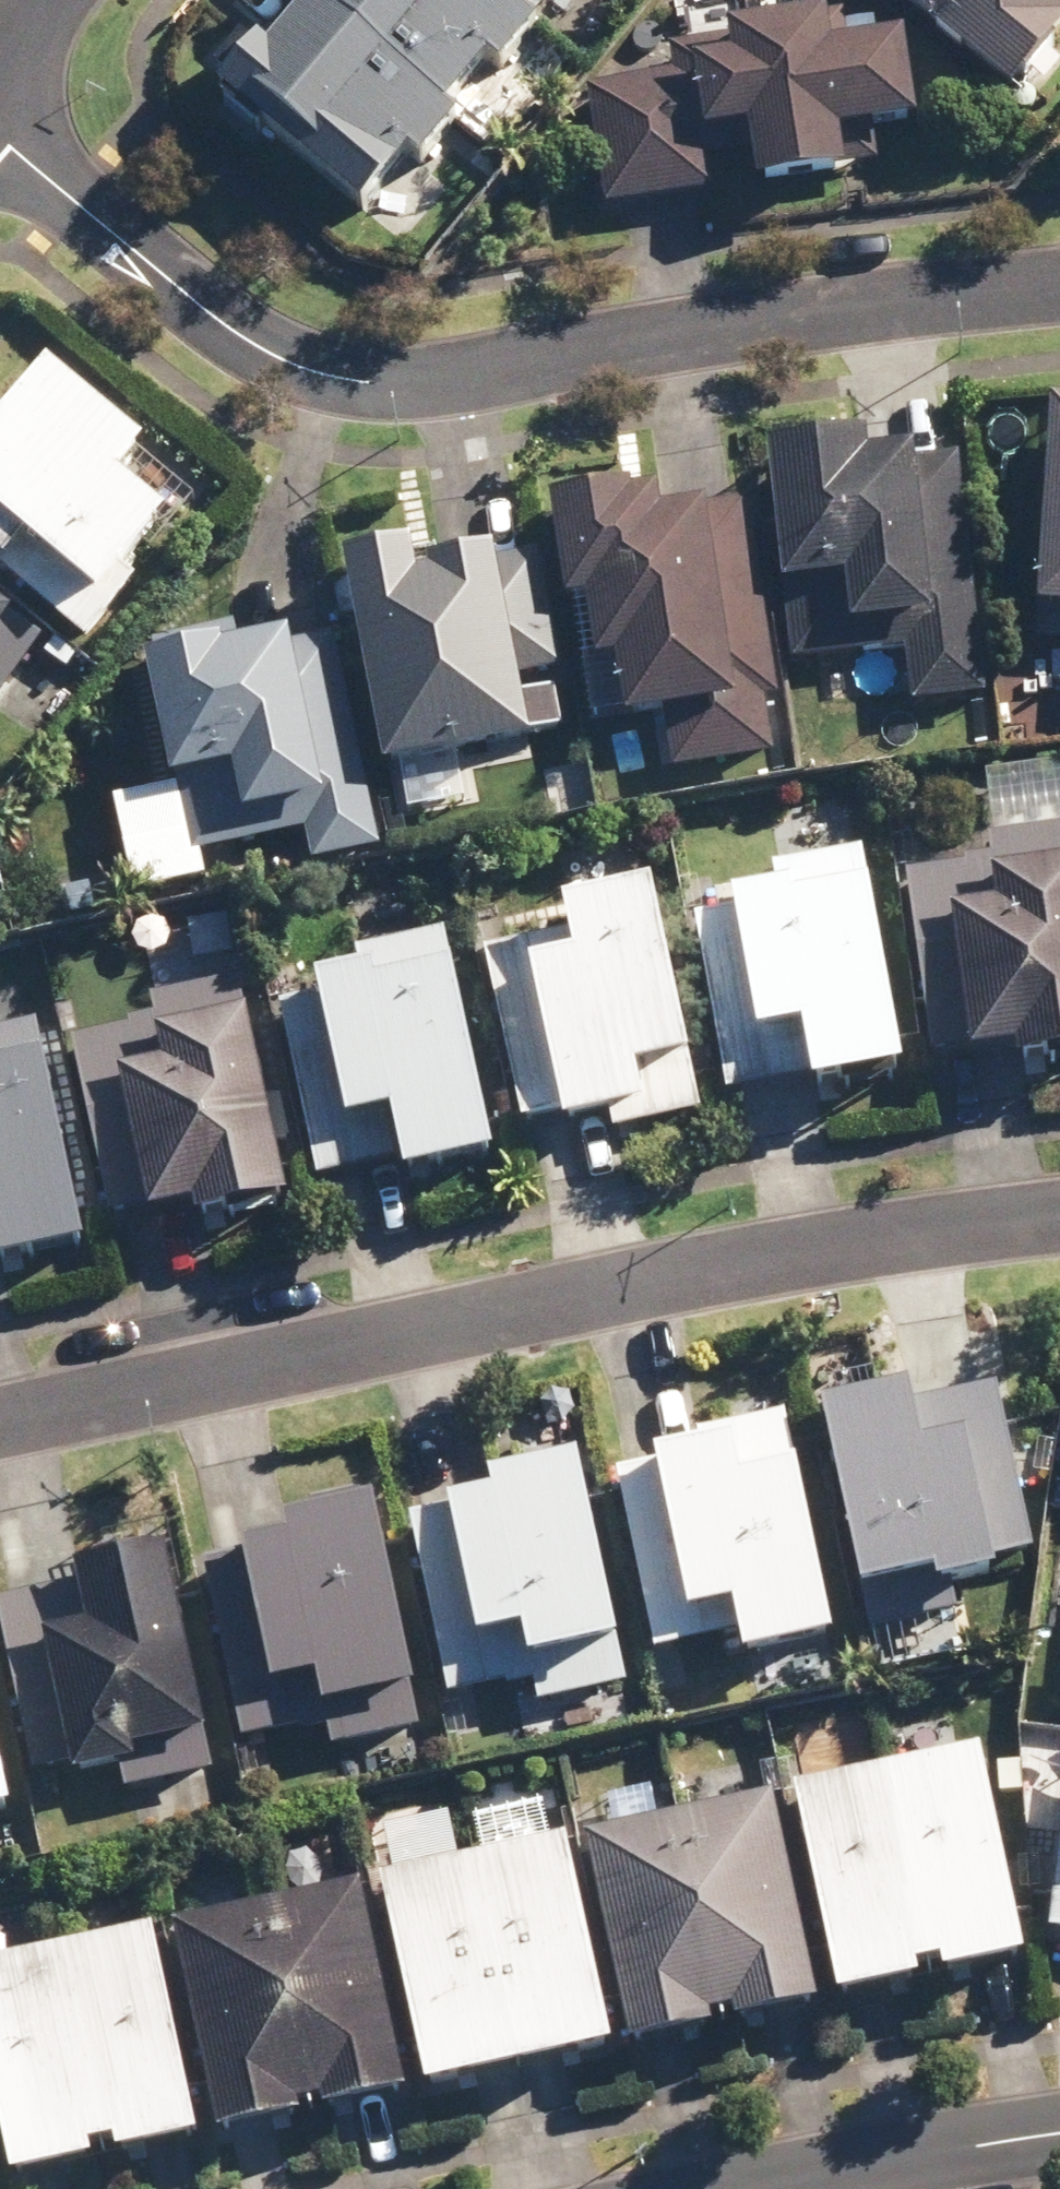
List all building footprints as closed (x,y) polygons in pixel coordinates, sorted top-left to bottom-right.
[(310,5),(230,96),(364,213),(416,153),(429,164),(476,111),(466,102),(507,55),(522,69),(559,28),(537,9),(545,0),(304,0),(310,5)] [(1027,93),(1059,53),(1059,0),(916,0),(1027,93)] [(848,37),(846,14),(741,23),(743,46),(684,51),(687,81),(606,88),(616,199),(728,189),(722,128),(765,124),(770,176),(861,168),(857,125),(928,119),(920,31),(848,37)] [(62,361),(19,412),(6,401),(0,408),(0,558),(90,634),(190,515),(137,471),(160,443),(62,361)] [(1058,404),(1051,641),(1059,641),(1059,404),(1058,404)] [(999,690),(974,458),(930,463),(928,445),(877,451),(876,437),(775,447),(799,666),(827,663),(832,708),(999,690)] [(792,753),(753,501),(671,513),(664,469),(563,484),(581,602),(605,598),(615,659),(633,656),(642,713),(671,709),(680,770),(792,753)] [(342,622),(372,616),(402,768),(553,738),(541,680),(581,672),(558,556),(512,565),(510,552),(440,566),(435,540),(360,555),(363,573),(333,579),(342,622)] [(0,591),(0,659),(32,612),(0,591)] [(381,852),(345,646),(310,652),(307,634),(281,638),(278,620),(159,640),(184,785),(120,796),(137,891),(216,877),(212,852),(311,835),(316,863),(381,852)] [(991,824),(996,859),(909,870),(933,1055),(1029,1042),(1031,1057),(1059,1053),(1059,815),(991,824)] [(922,1068),(866,839),(778,860),(781,873),(691,894),(739,1095),(817,1076),(821,1092),(922,1068)] [(715,1112),(673,880),(582,896),(589,934),(508,949),(540,1121),(623,1106),(627,1128),(715,1112)] [(512,1149),(468,957),(458,914),(348,939),(356,973),(284,990),(327,1175),(408,1156),(412,1172),(512,1149)] [(243,981),(158,1001),(162,1016),(83,1034),(124,1215),(158,1207),(160,1216),(206,1205),(210,1220),(308,1197),(265,1009),(250,1012),(243,981)] [(66,1051),(52,1054),(45,1021),(0,1031),(0,1250),(9,1248),(12,1262),(107,1242),(66,1051)] [(692,1366),(615,1382),(671,1647),(756,1630),(761,1654),(845,1636),(798,1411),(706,1430),(692,1366)] [(955,1591),(1016,1575),(988,1466),(1009,1461),(1035,1563),(1050,1559),(1005,1382),(928,1401),(923,1381),(832,1404),(879,1587),(949,1569),(955,1591)] [(482,1416),(403,1434),(464,1700),(544,1682),(550,1705),(633,1686),(624,1649),(639,1646),(597,1464),(498,1486),(482,1416)] [(435,1731),(393,1503),(305,1520),(307,1533),(263,1541),(265,1555),(220,1563),(252,1743),(334,1728),(338,1749),(435,1731)] [(223,1740),(189,1550),(83,1569),(85,1581),(5,1596),(39,1780),(76,1773),(77,1782),(147,1769),(144,1754),(223,1740)] [(32,1817),(0,1641),(0,1822),(32,1817)] [(961,1974),(1050,1956),(1010,1750),(805,1790),(845,1996),(938,1978),(935,1964),(958,1960),(961,1974)] [(748,2018),(834,2000),(793,1805),(606,1843),(647,2039),(729,2022),(726,2010),(745,2006),(748,2018)] [(631,2048),(587,1839),(394,1880),(438,2089),(631,2048)] [(317,2118),(314,2103),(340,2098),(343,2112),(422,2096),(377,1884),(189,1924),(234,2135),(317,2118)] [(108,2142),(130,2137),(135,2158),(215,2141),(171,1931),(0,1968),(0,2065),(25,2181),(112,2162),(108,2142)]
